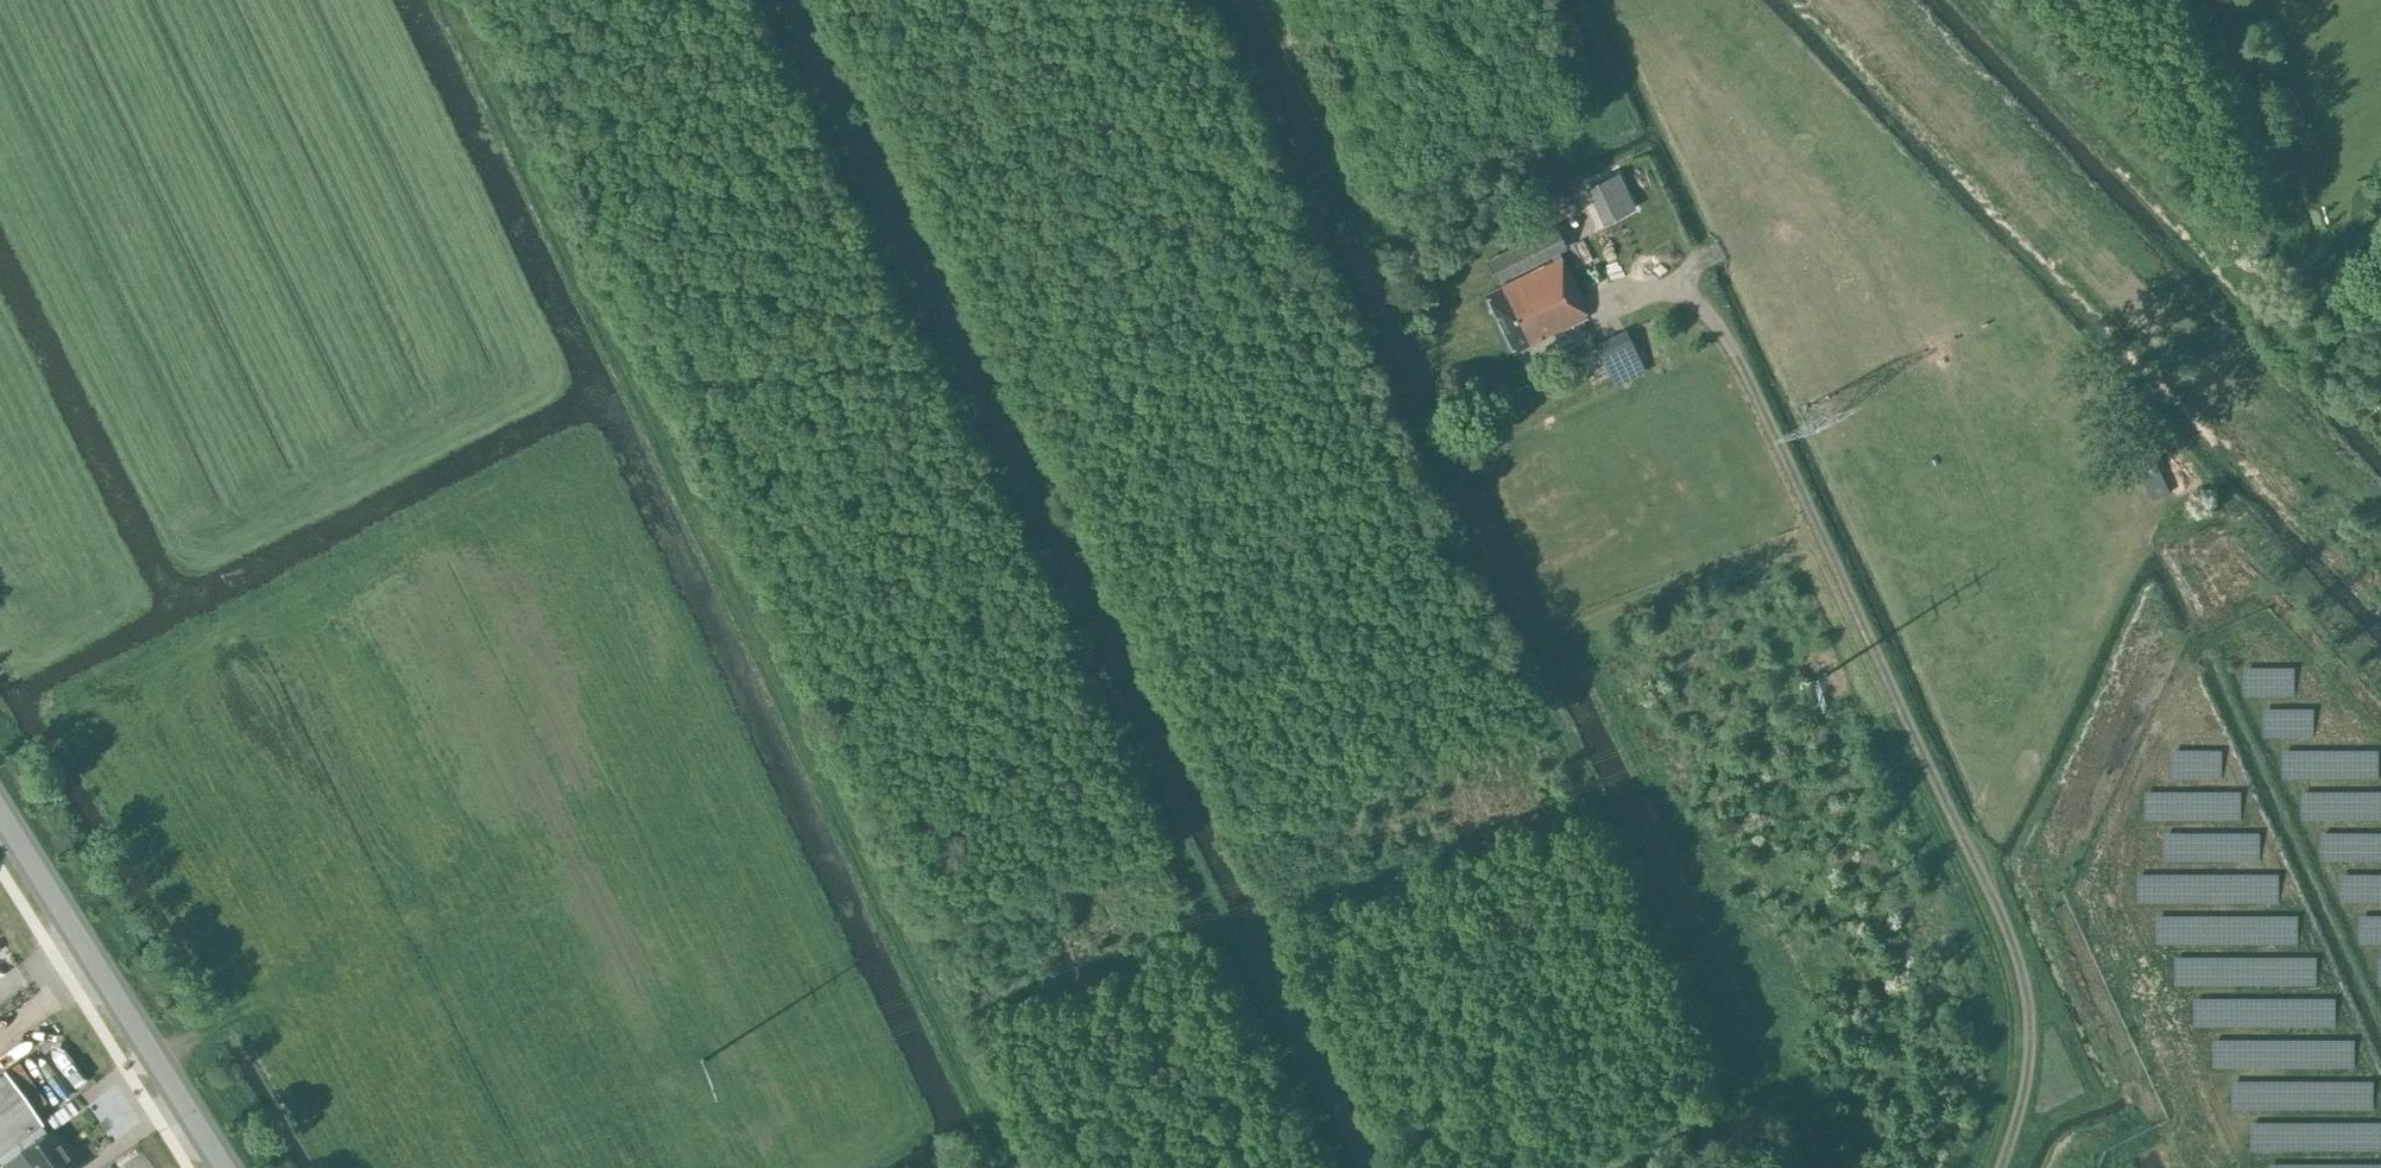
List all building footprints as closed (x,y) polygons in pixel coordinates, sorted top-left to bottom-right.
[(2304,119),(2294,123),(2306,150),(2315,145),(2304,119)] [(1513,352),(1587,316),(1578,298),(1581,296),(1562,257),(1561,257),(1558,251),(1566,247),(1555,226),(1508,249),(1519,270),(1550,255),(1553,261),(1485,294),(1513,352)] [(1639,365),(1623,330),(1597,342),(1613,377),(1639,365)] [(2155,460),(2139,467),(2153,499),(2169,492),(2155,460)] [(2,1166),(21,1151),(21,1150),(24,1148),(17,1138),(41,1121),(5,1071),(0,1074),(0,1163),(2,1166)] [(66,1147),(52,1128),(24,1148),(21,1150),(21,1151),(2,1166),(3,1167),(37,1167),(66,1147)] [(37,1167),(78,1167),(79,1167),(66,1147),(37,1167)]
